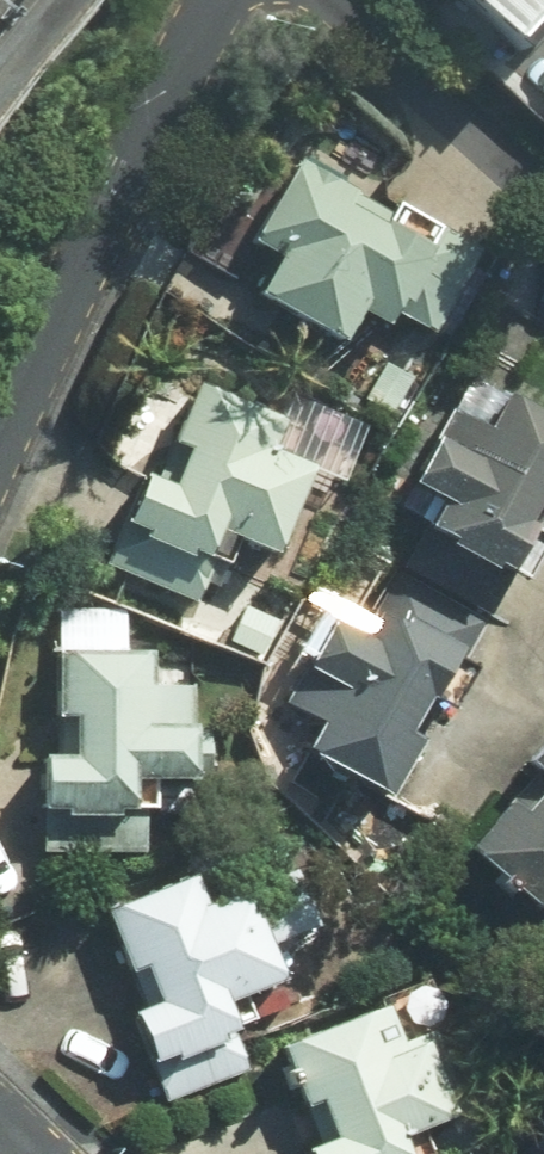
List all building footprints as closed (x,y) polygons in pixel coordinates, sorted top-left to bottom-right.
[(516,40),(543,8),(543,0),(472,0),(516,40)] [(393,218),(296,154),(252,244),(276,259),(257,297),(340,347),(358,314),(387,329),(400,303),(410,305),(403,318),(434,337),(486,249),(400,206),(393,218)] [(284,420),(195,386),(173,445),(185,452),(173,486),(145,478),(121,524),(109,570),(201,605),(213,569),(227,570),(239,545),(275,559),(315,469),(273,447),(284,420)] [(505,396),(488,423),(452,410),(415,491),(438,508),(426,533),(434,538),(446,545),(444,550),(488,574),(491,566),(502,575),(531,530),(522,525),(541,494),(543,495),(543,414),(505,396)] [(368,646),(330,623),(306,669),(299,672),(283,710),(317,722),(306,752),(387,804),(418,744),(407,737),(458,655),(406,622),(401,630),(380,618),(368,646)] [(150,655),(55,650),(55,720),(71,721),(70,756),(43,759),(44,813),(65,812),(64,820),(118,821),(116,811),(133,814),(159,816),(158,785),(223,781),(219,737),(196,737),(200,687),(151,685),(150,655)] [(520,810),(507,801),(465,854),(500,880),(495,886),(505,898),(512,890),(533,911),(543,900),(543,784),(520,810)] [(207,906),(193,873),(101,908),(132,978),(146,965),(159,1001),(129,1010),(155,1066),(171,1057),(177,1064),(224,1044),(224,1038),(257,1022),(248,998),(280,982),(270,950),(314,929),(304,898),(250,906),(240,891),(207,906)] [(383,1011),(280,1049),(285,1070),(279,1075),(286,1091),(294,1090),(305,1109),(315,1102),(326,1139),(303,1151),(304,1153),(404,1153),(399,1140),(462,1113),(434,1028),(397,1037),(383,1011)]
